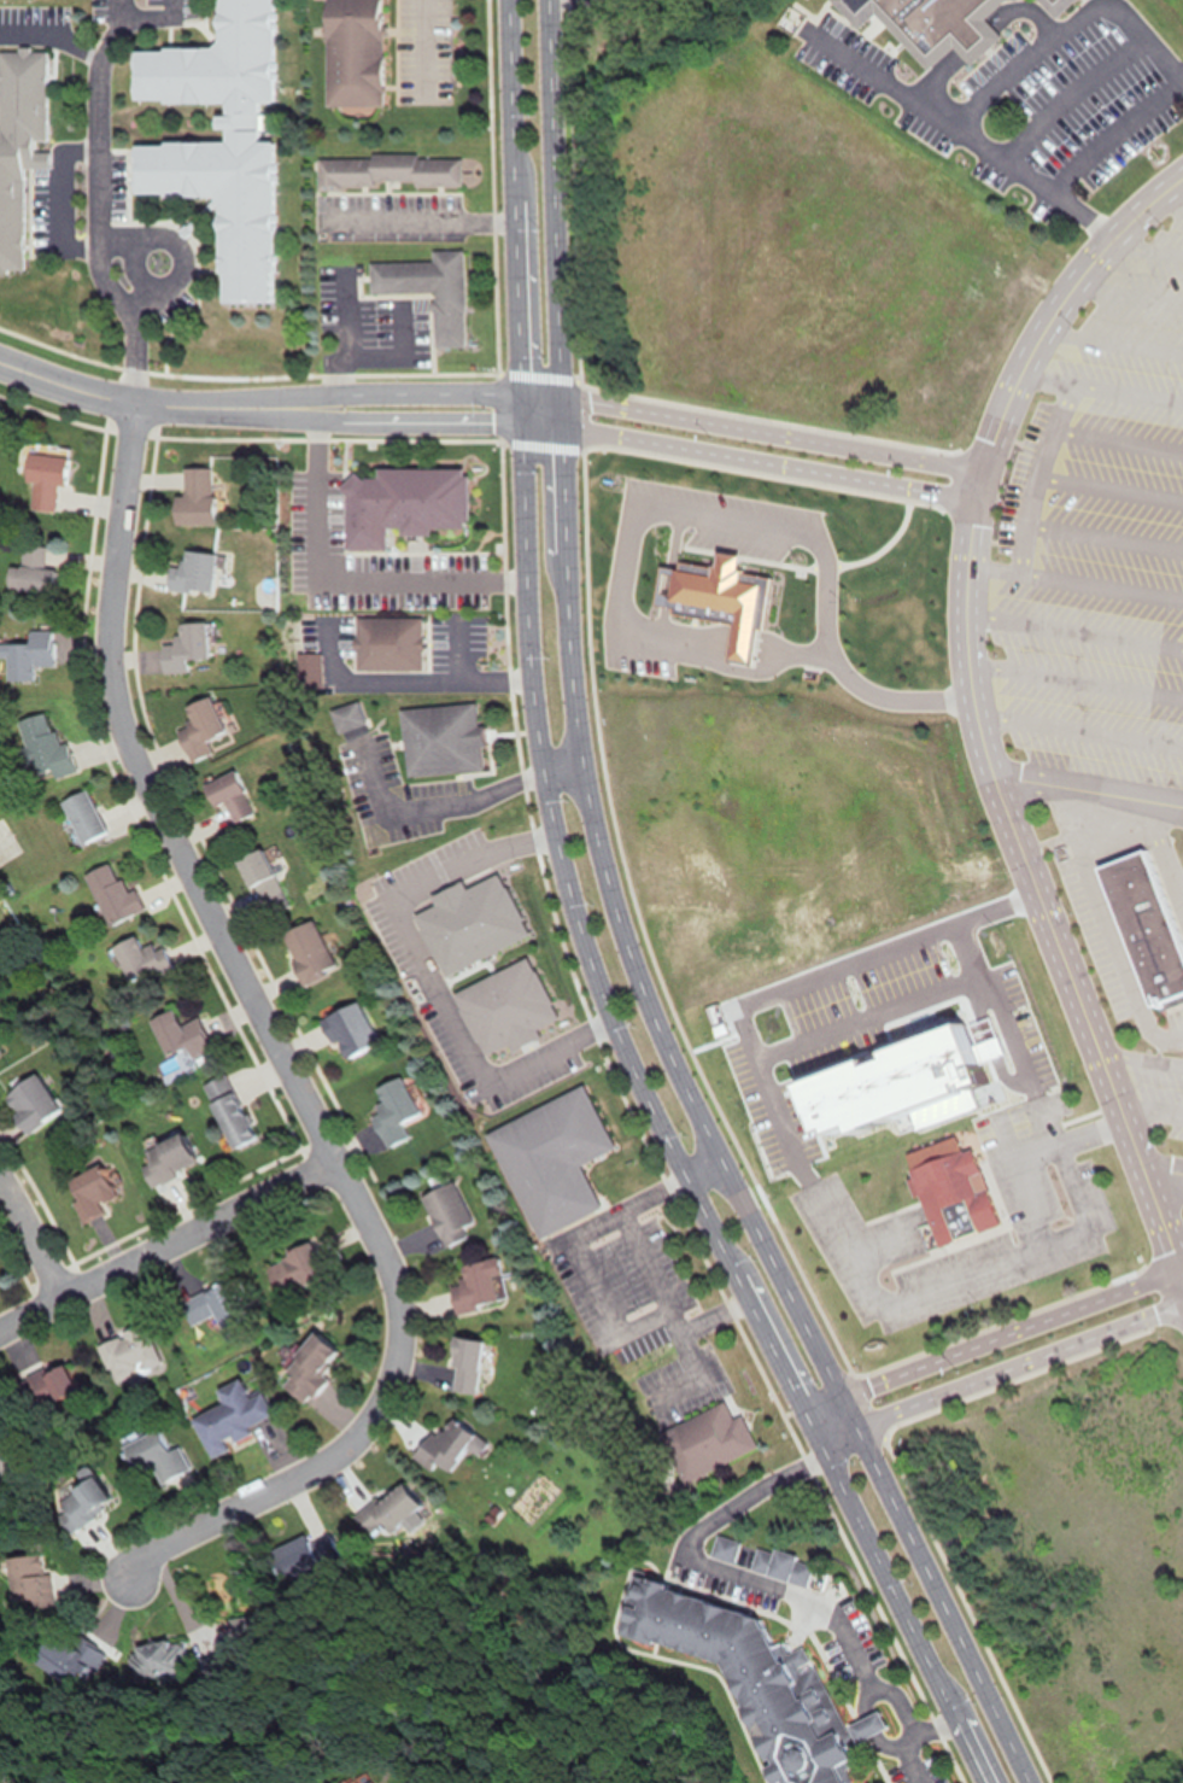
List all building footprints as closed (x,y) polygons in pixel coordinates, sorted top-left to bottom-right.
[(131,50),(132,104),(223,104),(223,117),(212,117),(212,131),(223,131),(223,144),(131,145),(132,199),(217,198),(217,224),(217,303),(273,303),(272,144),(258,144),(258,104),(270,104),(270,0),(217,0),(217,18),(215,18),(215,50),(131,50)] [(919,59),(867,0),(987,0),(919,59)] [(1053,13),(1041,0),(1068,0),(1053,13)] [(324,18),(324,108),(381,107),(380,17),(324,18)] [(22,271),(26,166),(46,167),(47,152),(34,151),(34,142),(45,143),(49,51),(0,49),(0,270),(22,271)] [(461,157),(318,157),(318,187),(461,187),(461,157)] [(462,249),(431,250),(431,261),(370,262),(370,292),(432,292),(432,346),(463,346),(462,249)] [(30,509),(55,510),(56,484),(64,484),(65,446),(23,445),(22,481),(31,481),(30,509)] [(173,525),(213,525),(212,467),(182,468),(183,493),(172,493),(173,525)] [(384,549),(384,527),(399,527),(399,533),(429,534),(429,527),(466,527),(466,468),(375,467),(375,476),(344,476),(344,549),(384,549)] [(53,568),(44,567),(46,546),(22,544),(20,566),(7,565),(5,590),(51,594),(53,568)] [(210,592),(214,553),(182,550),(179,577),(167,576),(166,588),(210,592)] [(725,659),(749,662),(752,642),(756,624),(761,625),(769,575),(737,569),(740,555),(719,551),(715,566),(678,560),(677,567),(666,565),(658,563),(652,600),(660,602),(669,603),(668,608),(732,619),(728,637),(725,659)] [(355,670),(421,670),(421,615),(355,616),(355,670)] [(206,659),(204,621),(177,623),(178,650),(160,651),(161,673),(186,672),(185,660),(206,659)] [(31,665),(52,665),(52,630),(27,631),(27,643),(0,643),(0,657),(6,657),(6,679),(31,679),(31,665)] [(181,706),(192,736),(180,740),(188,762),(210,754),(205,738),(223,732),(209,696),(181,706)] [(405,776),(482,771),(477,703),(401,707),(405,776)] [(67,741),(58,743),(54,730),(48,731),(43,712),(16,719),(24,748),(19,749),(23,765),(30,763),(33,774),(51,769),(53,777),(75,772),(67,741)] [(202,784),(210,807),(224,802),(232,822),(251,814),(235,771),(202,784)] [(59,802),(80,845),(106,832),(85,789),(59,802)] [(262,847),(236,859),(261,918),(288,906),(262,847)] [(1147,847),(1182,949),(1182,998),(1156,1007),(1105,863),(1147,847)] [(106,926),(143,911),(133,888),(123,892),(111,862),(84,873),(106,926)] [(292,974),(298,986),(335,970),(312,920),(281,934),(298,972),(292,974)] [(171,968),(158,940),(140,948),(134,935),(111,946),(130,987),(171,968)] [(481,1056),(506,1044),(509,1051),(538,1037),(535,1029),(557,1018),(527,958),(451,994),(481,1056)] [(379,1039),(356,1000),(324,1019),(330,1028),(323,1032),(330,1043),(335,1040),(346,1059),(379,1039)] [(184,1037),(172,1009),(149,1019),(170,1068),(211,1051),(201,1030),(184,1037)] [(26,1134),(60,1110),(34,1073),(0,1097),(0,1098),(26,1134)] [(233,1149),(256,1137),(224,1075),(201,1088),(233,1149)] [(375,1088),(385,1109),(370,1116),(385,1148),(407,1137),(400,1122),(418,1113),(400,1076),(375,1088)] [(599,1210),(579,1163),(611,1149),(584,1087),(486,1130),(533,1239),(599,1210)] [(902,1151),(932,1246),(996,1226),(972,1147),(959,1151),(954,1135),(902,1151)] [(150,1183),(193,1171),(184,1137),(141,1149),(150,1183)] [(98,1203),(113,1195),(103,1174),(68,1192),(83,1222),(103,1212),(98,1203)] [(471,1223),(451,1181),(419,1196),(443,1248),(466,1237),(461,1227),(471,1223)] [(275,1296),(322,1276),(308,1243),(261,1263),(275,1296)] [(459,1265),(464,1285),(448,1288),(453,1313),(502,1303),(493,1258),(459,1265)] [(190,1326),(214,1315),(220,1328),(246,1316),(229,1278),(178,1301),(190,1326)] [(98,1341),(113,1383),(162,1365),(146,1323),(98,1341)] [(306,1406),(326,1380),(321,1375),(340,1350),(313,1330),(281,1371),(287,1376),(280,1385),(306,1406)] [(481,1341),(452,1339),(449,1392),(477,1394),(481,1341)] [(80,1389),(68,1362),(39,1374),(51,1401),(80,1389)] [(189,1413),(210,1459),(229,1450),(225,1441),(272,1419),(254,1382),(189,1413)] [(756,1448),(740,1414),(731,1418),(723,1400),(657,1430),(680,1482),(756,1448)] [(466,1448),(477,1456),(486,1443),(450,1417),(439,1432),(431,1427),(410,1456),(429,1469),(435,1463),(448,1472),(466,1448)] [(178,1446),(168,1450),(158,1430),(121,1447),(133,1473),(150,1465),(158,1482),(189,1468),(178,1446)] [(13,1463),(0,1449),(0,1476),(13,1463)] [(70,1531),(112,1503),(93,1475),(52,1502),(70,1531)] [(421,1503),(402,1480),(363,1513),(382,1536),(421,1503)] [(807,1585),(813,1560),(756,1548),(751,1573),(807,1585)] [(5,1556),(9,1609),(53,1606),(50,1573),(43,1574),(41,1553),(5,1556)] [(645,1595),(627,1591),(615,1637),(710,1661),(769,1782),(845,1782),(839,1770),(860,1760),(855,1749),(857,1743),(885,1729),(875,1708),(841,1724),(806,1651),(781,1645),(771,1650),(753,1613),(647,1587),(645,1595)]
